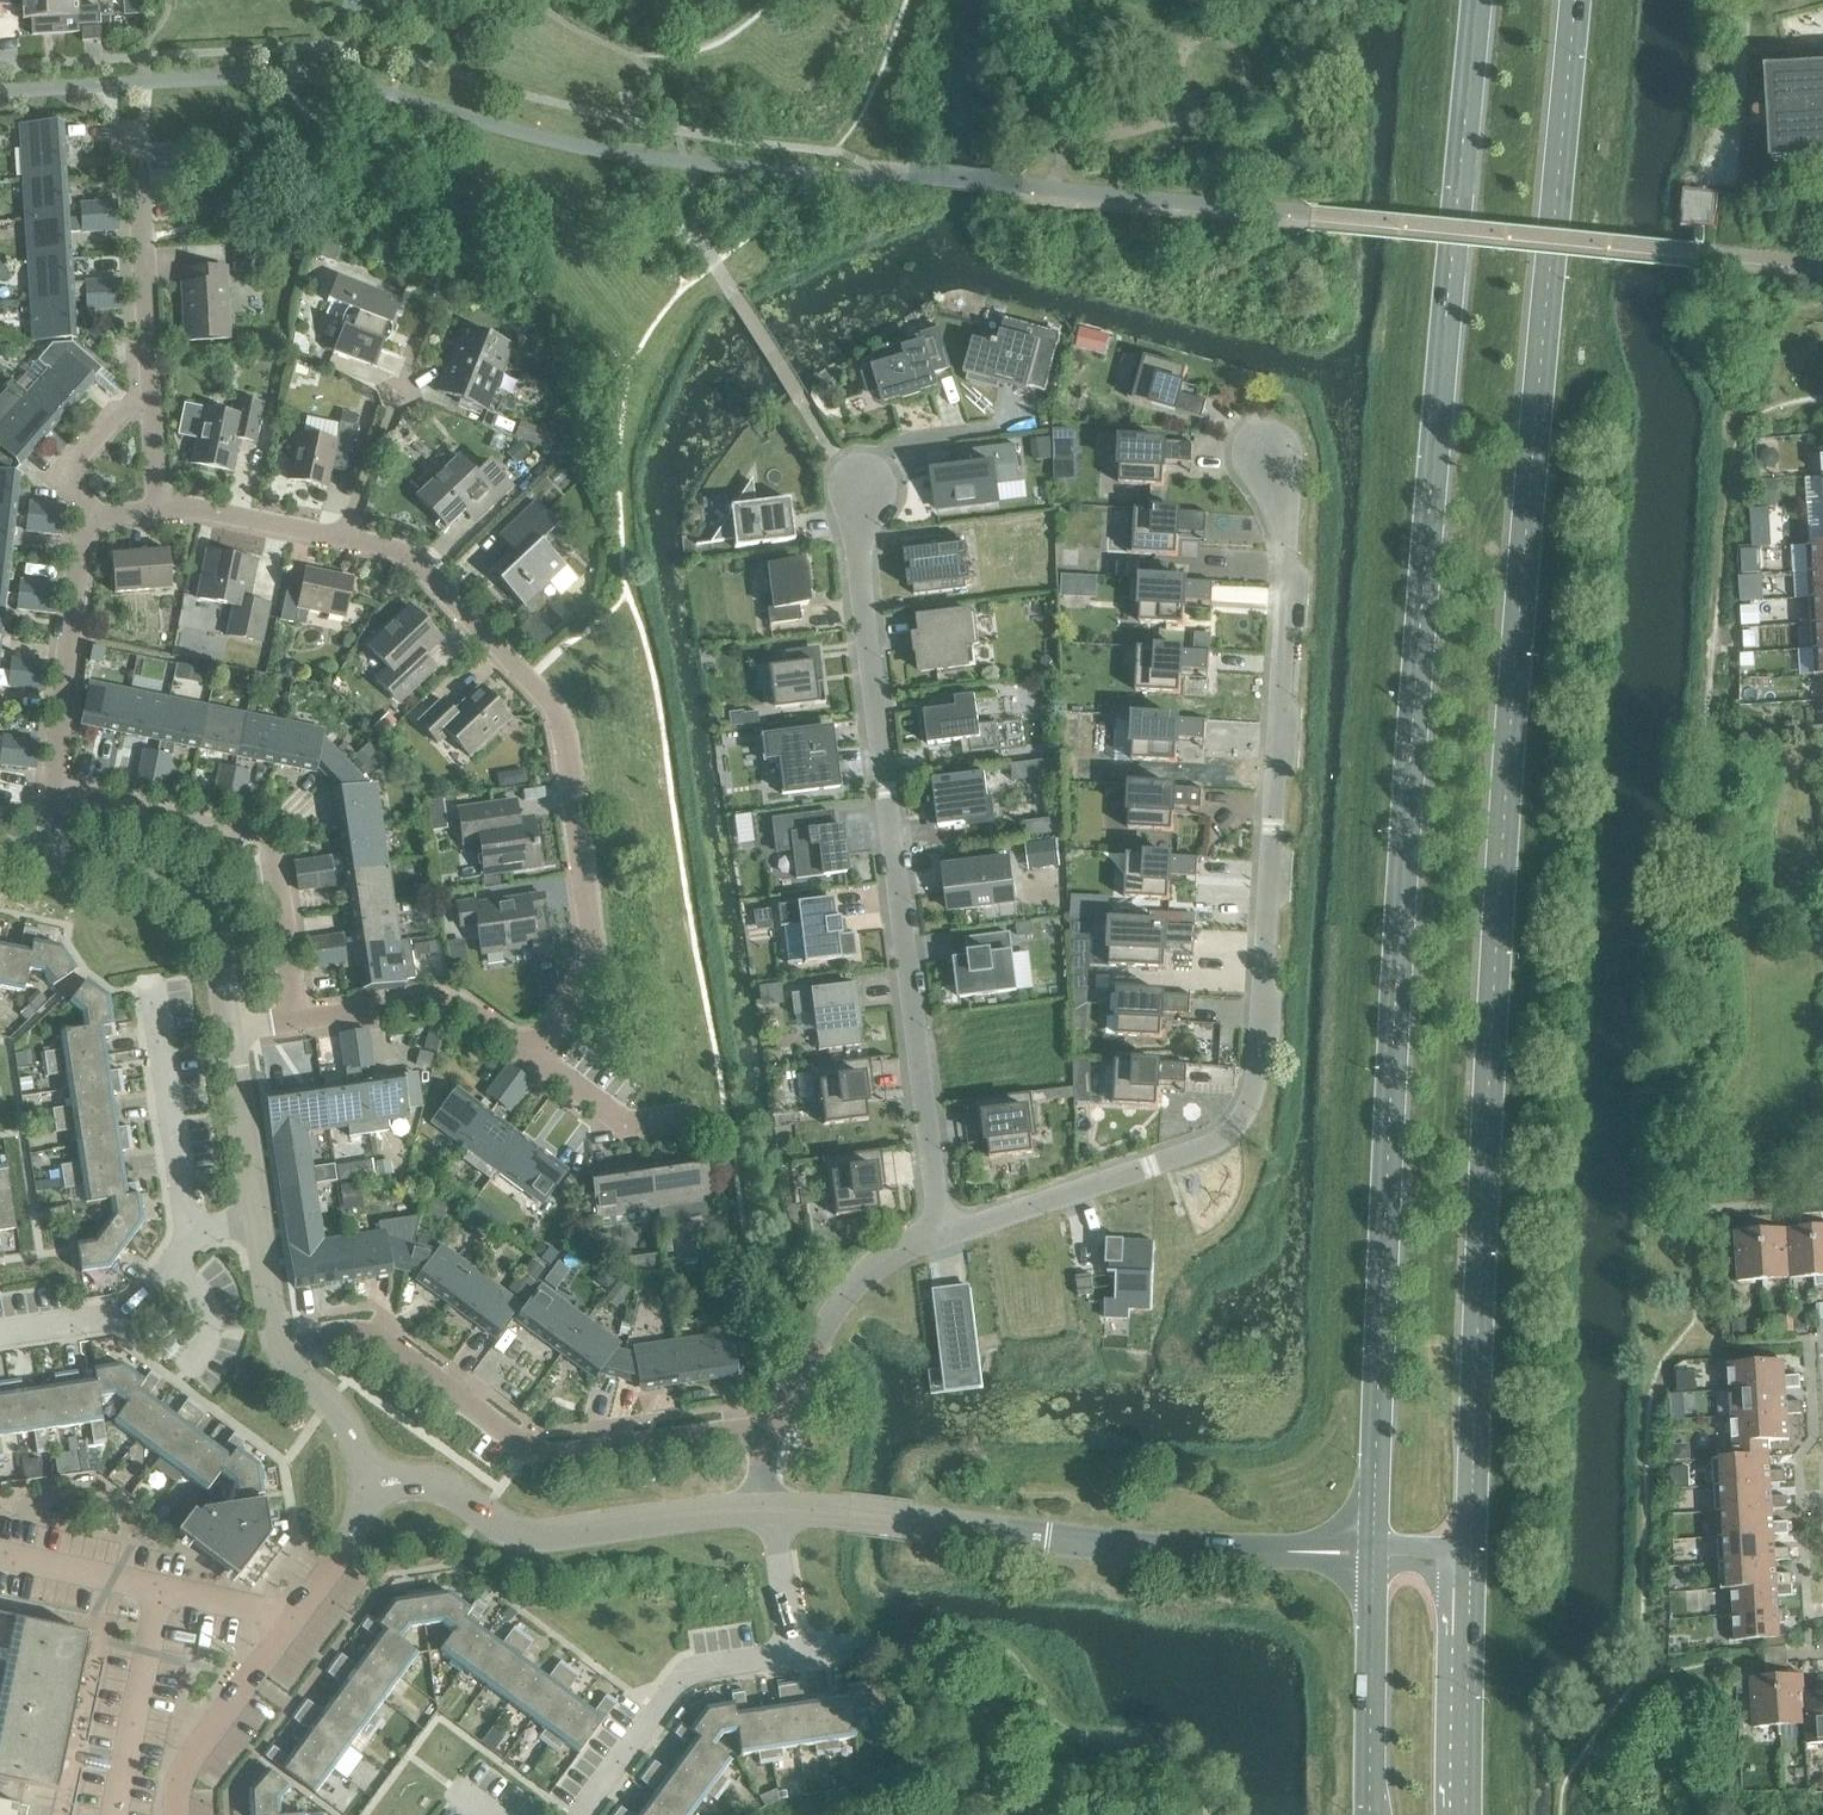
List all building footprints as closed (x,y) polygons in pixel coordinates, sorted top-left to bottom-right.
[(11,6),(12,1),(21,1),(22,20),(30,19),(31,36),(78,33),(78,25),(99,24),(98,7),(79,8),(78,0),(0,0),(0,5),(11,6)] [(109,14),(99,14),(99,15),(99,24),(109,24),(109,14)] [(80,28),(81,41),(100,40),(100,27),(80,28)] [(1764,80),(1769,161),(1822,158),(1822,66),(1763,70),(1764,80)] [(0,118),(0,130),(12,129),(11,122),(11,117),(0,118)] [(399,137),(412,141),(417,124),(404,120),(399,137)] [(20,127),(24,182),(65,180),(62,125),(20,127)] [(24,182),(26,222),(68,219),(65,180),(24,182)] [(1683,191),(1679,224),(1710,227),(1711,227),(1714,227),(1717,195),(1683,191)] [(81,204),(82,218),(116,216),(115,201),(81,204)] [(116,216),(82,218),(83,233),(116,231),(116,216)] [(26,222),(28,261),(70,258),(68,219),(26,222)] [(324,244),(319,257),(333,262),(338,249),(324,244)] [(28,261),(31,300),(72,297),(70,258),(28,261)] [(183,314),(185,337),(227,334),(224,269),(187,272),(188,285),(182,285),(183,313),(182,313),(182,314),(183,314)] [(332,351),(374,367),(400,302),(336,277),(326,302),(348,311),(332,351)] [(86,282),(86,296),(120,294),(119,280),(86,282)] [(120,294),(86,296),(87,311),(121,309),(120,294)] [(72,297),(31,300),(33,340),(75,337),(72,297)] [(1004,319),(997,342),(992,341),(991,344),(973,339),(963,374),(967,375),(965,381),(997,390),(999,384),(1027,391),(1028,387),(1044,392),(1061,335),(1004,319)] [(460,401),(486,412),(512,345),(462,325),(445,366),(455,369),(452,377),(467,383),(460,401)] [(1079,327),(1075,344),(1093,348),(1097,331),(1079,327)] [(921,334),(923,343),(904,349),(906,358),(873,368),(874,370),(862,374),(868,393),(880,389),(884,403),(901,398),(902,400),(920,394),(919,392),(937,387),(933,373),(951,368),(939,328),(921,334)] [(36,361),(16,385),(27,394),(26,395),(57,423),(93,381),(103,370),(72,343),(51,344),(36,361)] [(1203,418),(1201,417),(1206,401),(1180,393),(1187,369),(1139,356),(1127,398),(1203,419),(1203,418)] [(0,424),(0,446),(20,464),(57,423),(26,395),(11,382),(8,386),(10,388),(0,399),(0,422),(1,423),(0,424)] [(175,440),(196,444),(193,460),(231,468),(237,439),(254,442),(262,405),(238,400),(234,420),(182,409),(175,440)] [(520,422),(514,436),(549,451),(555,436),(520,422)] [(288,480),(326,488),(333,456),(347,459),(354,426),(339,423),(335,441),(298,433),(288,480)] [(1051,439),(1032,440),(1033,461),(1052,459),(1051,439)] [(1113,468),(1119,468),(1118,484),(1162,486),(1163,461),(1191,462),(1192,443),(1115,439),(1113,468)] [(1020,483),(1015,445),(965,451),(967,467),(957,469),(932,472),(936,509),(998,502),(996,485),(1020,483)] [(446,523),(444,524),(446,526),(471,502),(482,513),(510,487),(489,464),(473,479),(458,462),(460,461),(458,459),(418,497),(419,498),(421,497),(446,523)] [(14,516),(19,476),(0,474),(0,514),(14,516)] [(1776,479),(1752,480),(1753,507),(1778,506),(1776,479)] [(734,507),(728,508),(729,514),(711,541),(695,543),(695,545),(733,540),(734,548),(793,541),(788,500),(753,504),(750,481),(734,507)] [(30,503),(28,517),(62,521),(63,507),(30,503)] [(525,556),(497,582),(523,608),(565,568),(540,543),(557,526),(535,503),(503,533),(525,556)] [(1126,553),(1176,555),(1177,530),(1205,532),(1206,514),(1208,515),(1208,513),(1129,509),(1126,553)] [(10,555),(14,516),(0,514),(0,554),(10,555)] [(62,521),(28,517),(27,532),(60,536),(62,521)] [(906,573),(908,587),(913,587),(914,595),(966,589),(965,581),(970,580),(968,566),(963,566),(963,560),(968,559),(966,545),(961,545),(960,537),(907,543),(908,552),(903,552),(905,567),(910,566),(911,573),(906,573)] [(1812,572),(1822,571),(1822,544),(1811,545),(1812,572)] [(111,555),(114,593),(171,588),(168,550),(111,555)] [(206,551),(196,599),(233,606),(227,636),(260,643),(268,604),(247,600),(255,561),(206,551)] [(5,594),(10,555),(0,554),(0,593),(5,594)] [(805,592),(810,592),(807,562),(767,567),(772,608),(766,609),(768,625),(800,621),(798,607),(806,605),(805,592)] [(307,608),(344,616),(351,581),(304,571),(299,595),(286,592),(280,620),(304,625),(307,608)] [(1814,598),(1822,597),(1822,571),(1812,572),(1814,598)] [(1762,576),(1739,577),(1741,602),(1763,600),(1762,576)] [(1141,579),(1139,623),(1183,625),(1184,600),(1211,601),(1212,584),(1214,584),(1214,583),(1141,579)] [(21,581),(19,595),(53,599),(55,585),(21,581)] [(53,599),(19,595),(18,610),(51,614),(53,599)] [(1815,624),(1822,623),(1822,597),(1814,598),(1815,624)] [(1758,606),(1741,607),(1742,626),(1759,625),(1758,606)] [(377,679),(398,702),(422,679),(411,667),(437,642),(405,610),(369,644),(390,666),(377,679)] [(921,636),(914,637),(916,651),(918,651),(921,672),(975,665),(973,645),(979,644),(975,612),(919,619),(921,636)] [(1755,630),(1743,631),(1744,647),(1756,647),(1755,630)] [(1195,633),(1194,650),(1210,651),(1211,633),(1195,633)] [(89,662),(100,664),(103,649),(92,647),(89,662)] [(1137,647),(1135,691),(1179,694),(1180,668),(1207,670),(1208,653),(1210,653),(1210,651),(1194,650),(1137,647)] [(12,659),(10,673),(44,677),(46,662),(12,659)] [(812,662),(767,667),(769,689),(776,688),(779,709),(824,703),(822,682),(814,683),(812,662)] [(174,680),(197,684),(199,673),(176,669),(174,680)] [(44,677),(10,673),(9,688),(42,691),(44,677)] [(121,733),(129,692),(90,685),(82,725),(121,733)] [(447,734),(468,757),(510,718),(480,686),(453,712),(441,700),(417,723),(437,744),(447,734)] [(159,741),(168,700),(129,692),(121,733),(159,741)] [(924,712),(928,745),(969,740),(971,754),(999,750),(996,723),(978,725),(975,696),(955,698),(956,708),(924,712)] [(198,749),(206,708),(168,700),(159,741),(157,755),(150,788),(164,791),(174,744),(198,749)] [(236,756),(244,716),(206,708),(198,749),(236,756)] [(757,713),(743,714),(744,726),(758,725),(757,713)] [(275,764),(283,723),(244,716),(236,756),(275,764)] [(1134,716),(1131,760),(1175,762),(1177,737),(1204,739),(1205,721),(1207,722),(1207,720),(1134,716)] [(382,718),(372,728),(381,738),(392,728),(382,718)] [(327,779),(345,761),(344,760),(335,751),(321,736),(322,731),(283,723),(275,764),(314,772),(315,766),(327,779)] [(762,736),(765,758),(779,756),(784,794),(835,788),(827,728),(762,736)] [(3,737),(2,751),(35,755),(37,740),(3,737)] [(344,742),(335,751),(344,760),(347,758),(353,752),(344,742)] [(369,742),(359,752),(374,767),(384,758),(369,742)] [(1059,743),(1048,743),(1048,755),(1060,755),(1059,743)] [(2,751),(0,766),(34,769),(35,755),(2,751)] [(136,785),(150,788),(157,755),(142,752),(136,785)] [(359,752),(347,763),(362,779),(374,767),(359,752)] [(1054,760),(1012,765),(1013,781),(1056,776),(1054,760)] [(338,831),(379,825),(373,786),(369,786),(362,779),(347,763),(345,761),(327,779),(338,791),(332,792),(338,831)] [(212,800),(227,803),(234,770),(219,767),(212,800)] [(234,770),(227,803),(241,806),(248,773),(234,770)] [(932,780),(938,828),(990,821),(984,774),(932,780)] [(1124,785),(1123,813),(1129,813),(1128,829),(1172,831),(1173,806),(1200,808),(1201,789),(1124,785)] [(442,800),(426,802),(428,815),(444,813),(442,800)] [(514,802),(457,811),(462,844),(481,841),(482,850),(480,851),(484,874),(538,866),(535,848),(535,842),(532,843),(529,819),(517,821),(514,804),(514,802)] [(833,829),(831,813),(771,820),(775,853),(792,851),(795,879),(845,873),(843,856),(844,856),(842,844),(840,828),(833,829)] [(1060,819),(1026,822),(1027,837),(1061,833),(1060,819)] [(344,870),(385,864),(379,825),(338,831),(342,855),(294,863),(297,877),(330,872),(344,870)] [(1056,840),(1025,844),(1028,869),(1059,865),(1056,840)] [(1126,854),(1124,898),(1168,900),(1169,875),(1197,876),(1197,859),(1199,859),(1200,858),(1126,854)] [(943,868),(949,911),(1015,902),(1009,860),(943,868)] [(350,909),(391,903),(385,864),(344,870),(350,909)] [(332,886),(330,872),(297,877),(299,891),(332,886)] [(499,876),(482,879),(484,887),(500,885),(499,876)] [(475,899),(455,902),(459,928),(476,926),(480,955),(531,947),(534,963),(550,961),(552,961),(547,930),(542,894),(527,897),(476,904),(475,899)] [(778,905),(776,905),(779,928),(781,928),(781,927),(782,927),(786,963),(802,961),(803,964),(856,957),(856,956),(853,934),(840,935),(838,918),(834,919),(832,900),(832,899),(778,905)] [(342,950),(356,947),(397,941),(391,903),(350,909),(353,933),(306,940),(308,955),(342,950)] [(769,910),(754,911),(755,930),(771,928),(769,910)] [(1091,922),(1070,921),(1071,933),(1072,962),(1073,991),(1075,991),(1087,991),(1089,991),(1091,922)] [(1112,922),(1110,966),(1120,967),(1164,969),(1165,944),(1193,945),(1194,928),(1196,928),(1196,926),(1123,923),(1112,922)] [(1032,923),(1016,924),(1017,937),(1033,936),(1032,923)] [(0,958),(0,988),(23,993),(28,970),(27,970),(33,941),(34,941),(36,930),(23,927),(19,948),(3,945),(0,958)] [(955,960),(959,998),(1016,991),(1009,934),(980,938),(982,953),(969,955),(970,958),(955,960)] [(432,937),(411,940),(413,957),(435,954),(432,937)] [(452,941),(444,942),(446,956),(465,953),(463,939),(452,941)] [(60,946),(34,941),(33,941),(27,970),(28,970),(42,973),(51,987),(76,971),(60,946)] [(397,941),(356,947),(361,987),(402,981),(397,941)] [(344,964),(342,950),(308,955),(310,969),(344,964)] [(81,1014),(83,1029),(83,1030),(113,1025),(109,997),(85,980),(67,1004),(81,1014)] [(782,1002),(780,981),(757,984),(760,1005),(782,1002)] [(792,1015),(813,1013),(818,1051),(860,1045),(855,1003),(861,1002),(859,985),(790,994),(792,1015)] [(37,991),(26,1001),(28,1004),(35,1011),(46,1001),(37,991)] [(1087,991),(1087,1004),(1099,1005),(1100,991),(1089,991),(1087,991)] [(1119,992),(1117,1035),(1160,1038),(1162,1013),(1189,1014),(1190,995),(1119,992)] [(28,1004),(20,1012),(21,1014),(27,1020),(36,1012),(35,1011),(28,1004)] [(40,1054),(42,1065),(106,1055),(103,1039),(115,1037),(113,1025),(83,1030),(83,1029),(59,1032),(62,1050),(40,1054)] [(428,1029),(423,1049),(435,1052),(440,1032),(428,1029)] [(368,1031),(353,1034),(358,1067),(373,1065),(368,1031)] [(346,1083),(322,1087),(328,1128),(347,1125),(349,1137),(368,1134),(367,1122),(360,1081),(358,1067),(353,1034),(339,1036),(346,1083)] [(29,1051),(13,1054),(16,1069),(32,1066),(29,1051)] [(419,1051),(415,1066),(429,1069),(432,1055),(419,1051)] [(65,1073),(68,1090),(122,1082),(120,1071),(108,1072),(106,1055),(42,1065),(44,1077),(65,1073)] [(815,1110),(820,1110),(822,1125),(866,1120),(863,1095),(872,1094),(868,1059),(809,1066),(815,1110)] [(1115,1060),(1113,1104),(1157,1107),(1158,1081),(1185,1083),(1186,1064),(1115,1060)] [(486,1093),(498,1102),(518,1075),(506,1066),(486,1093)] [(360,1081),(367,1122),(406,1116),(400,1075),(360,1081)] [(518,1075),(498,1102),(509,1111),(529,1083),(518,1075)] [(49,1110),(51,1122),(114,1112),(112,1095),(123,1094),(122,1082),(68,1090),(70,1107),(49,1110)] [(267,1095),(281,1192),(313,1187),(312,1185),(310,1169),(304,1131),(328,1128),(322,1087),(267,1095)] [(433,1123),(464,1147),(489,1113),(457,1090),(433,1123)] [(1037,1136),(1031,1093),(972,1100),(977,1134),(986,1133),(990,1158),(1033,1153),(1031,1137),(1037,1136)] [(74,1130),(76,1147),(130,1139),(128,1127),(117,1129),(114,1112),(51,1122),(52,1133),(74,1130)] [(464,1147),(496,1170),(521,1137),(489,1113),(464,1147)] [(521,1137),(496,1170),(540,1203),(565,1170),(521,1137)] [(57,1167),(59,1178),(123,1169),(120,1152),(132,1150),(130,1139),(76,1147),(79,1163),(57,1167)] [(826,1201),(832,1201),(834,1216),(877,1211),(874,1186),(884,1185),(879,1150),(821,1158),(826,1201)] [(701,1159),(647,1167),(653,1208),(708,1200),(701,1159)] [(389,1160),(374,1162),(376,1177),(391,1175),(389,1160)] [(371,1161),(336,1166),(338,1181),(374,1176),(371,1161)] [(16,1229),(6,1165),(0,1166),(0,1231),(16,1229)] [(322,1167),(310,1169),(312,1185),(324,1183),(322,1167)] [(653,1208),(647,1167),(592,1175),(598,1216),(653,1208)] [(85,1204),(109,1201),(109,1200),(138,1196),(137,1184),(125,1185),(123,1169),(59,1178),(61,1190),(82,1187),(85,1204)] [(447,1174),(440,1184),(453,1194),(460,1184),(447,1174)] [(56,1179),(34,1183),(35,1192),(57,1189),(56,1179)] [(359,1183),(339,1186),(342,1210),(363,1207),(359,1183)] [(296,1288),(350,1280),(344,1239),(321,1243),(313,1187),(281,1192),(296,1288)] [(111,1216),(102,1228),(126,1246),(143,1223),(138,1196),(109,1200),(109,1201),(111,1216)] [(427,1197),(425,1214),(445,1217),(447,1201),(427,1197)] [(1800,1230),(1786,1230),(1789,1279),(1814,1277),(1811,1214),(1799,1215),(1800,1230)] [(1811,1214),(1814,1277),(1822,1276),(1822,1228),(1822,1214),(1811,1214)] [(1770,1217),(1759,1218),(1763,1280),(1789,1279),(1786,1230),(1771,1231),(1770,1217)] [(1763,1280),(1759,1218),(1748,1218),(1749,1233),(1733,1234),(1736,1282),(1763,1280)] [(389,1268),(404,1272),(411,1245),(412,1245),(416,1225),(395,1220),(377,1222),(379,1234),(344,1239),(350,1280),(390,1274),(389,1268)] [(126,1246),(102,1228),(92,1241),(76,1244),(80,1273),(109,1269),(126,1246)] [(1105,1300),(1104,1318),(1129,1319),(1129,1310),(1151,1311),(1153,1278),(1154,1242),(1124,1241),(1124,1240),(1107,1240),(1106,1264),(1110,1265),(1110,1273),(1108,1273),(1108,1275),(1116,1275),(1115,1300),(1105,1300)] [(416,1281),(448,1304),(473,1271),(441,1247),(438,1252),(412,1245),(411,1245),(404,1272),(420,1276),(416,1281)] [(549,1247),(540,1259),(549,1266),(558,1254),(549,1247)] [(677,1259),(667,1260),(669,1274),(679,1273),(677,1259)] [(531,1260),(521,1273),(534,1283),(544,1269),(531,1260)] [(473,1271),(448,1304),(493,1337),(517,1304),(473,1271)] [(519,1274),(507,1289),(522,1301),(534,1286),(519,1274)] [(619,1279),(612,1289),(624,1298),(631,1287),(619,1279)] [(1092,1303),(1093,1284),(1078,1283),(1077,1303),(1092,1303)] [(660,1286),(645,1287),(646,1296),(660,1296),(660,1286)] [(516,1321),(560,1354),(585,1321),(541,1288),(516,1321)] [(953,1301),(934,1304),(943,1378),(981,1373),(970,1288),(952,1291),(953,1301)] [(1793,1315),(1780,1316),(1781,1336),(1794,1336),(1793,1325),(1793,1315)] [(1746,1319),(1732,1319),(1732,1333),(1746,1333),(1746,1319)] [(596,1374),(617,1379),(624,1352),(614,1349),(617,1345),(585,1321),(560,1354),(593,1378),(596,1374)] [(1806,1324),(1793,1325),(1794,1336),(1807,1335),(1806,1324)] [(728,1335),(673,1343),(679,1384),(734,1376),(728,1335)] [(624,1352),(617,1379),(639,1385),(640,1390),(679,1384),(673,1343),(634,1349),(635,1355),(624,1352)] [(1727,1365),(1728,1391),(1779,1388),(1779,1389),(1784,1389),(1800,1388),(1799,1376),(1784,1376),(1783,1361),(1727,1365)] [(113,1396),(125,1404),(126,1405),(144,1381),(143,1380),(120,1364),(93,1368),(94,1380),(95,1380),(98,1398),(99,1398),(113,1396)] [(105,1443),(99,1398),(98,1398),(95,1380),(94,1380),(78,1382),(76,1371),(65,1373),(73,1426),(90,1424),(93,1445),(105,1443)] [(112,1423),(136,1440),(161,1406),(148,1396),(161,1379),(150,1371),(143,1380),(144,1381),(126,1405),(125,1404),(112,1423)] [(1695,1371),(1676,1372),(1677,1391),(1695,1390),(1695,1371)] [(56,1429),(73,1426),(65,1373),(53,1374),(55,1386),(38,1388),(48,1452),(59,1450),(56,1429)] [(36,1454),(48,1452),(38,1388),(22,1391),(20,1379),(8,1381),(16,1435),(33,1433),(36,1454)] [(16,1435),(8,1381),(0,1382),(0,1437),(16,1435)] [(1728,1391),(1730,1417),(1780,1414),(1780,1415),(1786,1414),(1801,1414),(1801,1401),(1785,1402),(1784,1389),(1779,1389),(1779,1388),(1728,1391)] [(136,1440),(159,1457),(197,1406),(188,1399),(175,1416),(161,1406),(136,1440)] [(159,1457),(182,1474),(207,1440),(194,1430),(207,1413),(197,1406),(159,1457)] [(1684,1407),(1670,1407),(1671,1420),(1685,1419),(1684,1407)] [(1730,1417),(1732,1458),(1732,1459),(1763,1457),(1763,1458),(1768,1458),(1767,1441),(1788,1440),(1786,1414),(1780,1415),(1780,1414),(1730,1417)] [(206,1492),(220,1473),(219,1473),(236,1449),(237,1450),(244,1441),(234,1433),(221,1450),(207,1440),(182,1474),(206,1492)] [(1689,1444),(1674,1445),(1674,1461),(1690,1461),(1689,1444)] [(26,1446),(19,1447),(21,1460),(27,1460),(26,1446)] [(219,1473),(220,1473),(232,1482),(234,1499),(264,1495),(259,1466),(237,1450),(236,1449),(219,1473)] [(68,1453),(54,1455),(57,1474),(78,1471),(75,1452),(68,1453)] [(1717,1459),(1719,1486),(1765,1483),(1765,1484),(1770,1483),(1785,1483),(1784,1470),(1769,1471),(1768,1458),(1763,1458),(1763,1457),(1732,1459),(1732,1458),(1717,1459)] [(27,1460),(21,1460),(23,1480),(41,1478),(39,1459),(27,1460)] [(1689,1467),(1670,1467),(1670,1487),(1690,1486),(1689,1467)] [(1719,1486),(1720,1512),(1766,1509),(1772,1509),(1786,1508),(1786,1496),(1771,1497),(1770,1483),(1765,1484),(1765,1483),(1719,1486)] [(193,1511),(177,1533),(237,1579),(270,1536),(264,1500),(202,1510),(198,1515),(193,1511)] [(161,1507),(155,1516),(163,1522),(170,1514),(161,1507)] [(1720,1512),(1722,1537),(1768,1534),(1768,1535),(1773,1535),(1788,1534),(1787,1522),(1773,1523),(1772,1509),(1766,1509),(1720,1512)] [(1722,1537),(1723,1563),(1770,1560),(1770,1561),(1775,1561),(1790,1560),(1789,1548),(1774,1548),(1773,1535),(1768,1535),(1768,1534),(1722,1537)] [(1725,1590),(1730,1590),(1730,1588),(1792,1585),(1791,1573),(1776,1574),(1775,1561),(1770,1561),(1770,1560),(1723,1563),(1725,1590)] [(1730,1590),(1732,1614),(1783,1611),(1783,1609),(1778,1609),(1777,1597),(1792,1596),(1792,1585),(1730,1588),(1730,1590)] [(448,1592),(419,1596),(424,1626),(440,1624),(452,1633),(453,1633),(470,1609),(469,1608),(448,1592)] [(391,1601),(375,1622),(375,1623),(399,1641),(399,1640),(408,1628),(424,1626),(419,1596),(391,1601)] [(476,1599),(469,1608),(470,1609),(453,1633),(452,1633),(438,1651),(462,1669),(487,1634),(474,1624),(486,1607),(476,1599)] [(1783,1611),(1732,1614),(1734,1641),(1763,1639),(1763,1650),(1786,1648),(1785,1636),(1780,1637),(1779,1622),(1784,1622),(1783,1611)] [(376,1639),(366,1652),(400,1678),(418,1654),(399,1640),(399,1641),(375,1623),(375,1622),(366,1616),(358,1626),(376,1639)] [(15,1806),(13,1814),(51,1814),(52,1812),(56,1791),(62,1760),(69,1729),(75,1698),(82,1668),(88,1635),(23,1621),(0,1617),(0,1803),(15,1806)] [(501,1644),(487,1634),(462,1669),(485,1686),(523,1634),(514,1627),(501,1644)] [(533,1641),(523,1634),(485,1686),(508,1703),(533,1668),(520,1658),(533,1641)] [(338,1653),(331,1663),(383,1701),(400,1678),(366,1652),(355,1666),(338,1653)] [(547,1678),(533,1668),(508,1703),(531,1720),(569,1668),(560,1661),(547,1678)] [(342,1685),(331,1698),(375,1731),(382,1721),(373,1715),(383,1701),(331,1663),(324,1672),(342,1685)] [(1752,1728),(1778,1726),(1774,1663),(1763,1664),(1764,1678),(1749,1679),(1752,1728)] [(1778,1726),(1803,1725),(1804,1724),(1803,1701),(1804,1701),(1803,1696),(1802,1676),(1786,1677),(1786,1663),(1774,1663),(1778,1726)] [(579,1675),(569,1668),(531,1720),(545,1730),(538,1739),(547,1746),(580,1702),(566,1692),(579,1675)] [(836,1698),(819,1700),(827,1754),(839,1753),(837,1741),(855,1739),(852,1716),(851,1716),(846,1686),(847,1686),(845,1675),(833,1677),(836,1698)] [(1803,1725),(1805,1744),(1822,1743),(1822,1680),(1816,1681),(1817,1695),(1803,1696),(1804,1701),(1803,1701),(1804,1724),(1803,1725)] [(799,1682),(788,1683),(797,1747),(814,1745),(816,1756),(827,1754),(819,1700),(802,1703),(799,1682)] [(874,1682),(847,1686),(846,1686),(851,1716),(852,1716),(866,1714),(880,1724),(897,1699),(874,1682)] [(779,1706),(763,1709),(771,1763),(782,1761),(781,1750),(797,1747),(788,1683),(776,1685),(779,1706)] [(730,1692),(732,1703),(733,1703),(737,1733),(736,1733),(739,1756),(757,1753),(759,1764),(771,1763),(763,1709),(746,1711),(743,1690),(730,1692)] [(593,1712),(580,1702),(547,1746),(557,1753),(563,1744),(578,1754),(616,1702),(606,1695),(593,1712)] [(304,1699),(297,1709),(349,1747),(359,1733),(368,1740),(375,1731),(331,1698),(321,1712),(304,1699)] [(704,1707),(688,1729),(688,1730),(712,1748),(712,1747),(721,1735),(736,1733),(737,1733),(733,1703),(732,1703),(704,1707)] [(307,1731),(297,1744),(332,1770),(349,1747),(297,1709),(290,1718),(307,1731)] [(689,1745),(679,1759),(723,1791),(729,1782),(720,1775),(731,1761),(712,1747),(712,1748),(688,1730),(688,1729),(679,1722),(671,1733),(689,1745)] [(332,1770),(297,1744),(287,1758),(270,1745),(262,1755),(314,1794),(332,1770)] [(651,1760),(644,1769),(696,1808),(706,1794),(716,1801),(723,1791),(679,1759),(669,1773),(651,1760)] [(521,1763),(517,1769),(525,1775),(529,1769),(521,1763)] [(249,1814),(279,1814),(278,1802),(289,1789),(267,1769),(247,1791),(249,1814)] [(645,1805),(658,1814),(691,1814),(696,1808),(644,1769),(637,1779),(655,1792),(645,1805)] [(776,1789),(758,1796),(765,1807),(777,1801),(776,1789)] [(15,1806),(0,1803),(0,1814),(13,1814),(15,1806)] [(645,1805),(637,1814),(658,1814),(645,1805)] [(611,1814),(629,1814),(617,1806),(611,1814)]
